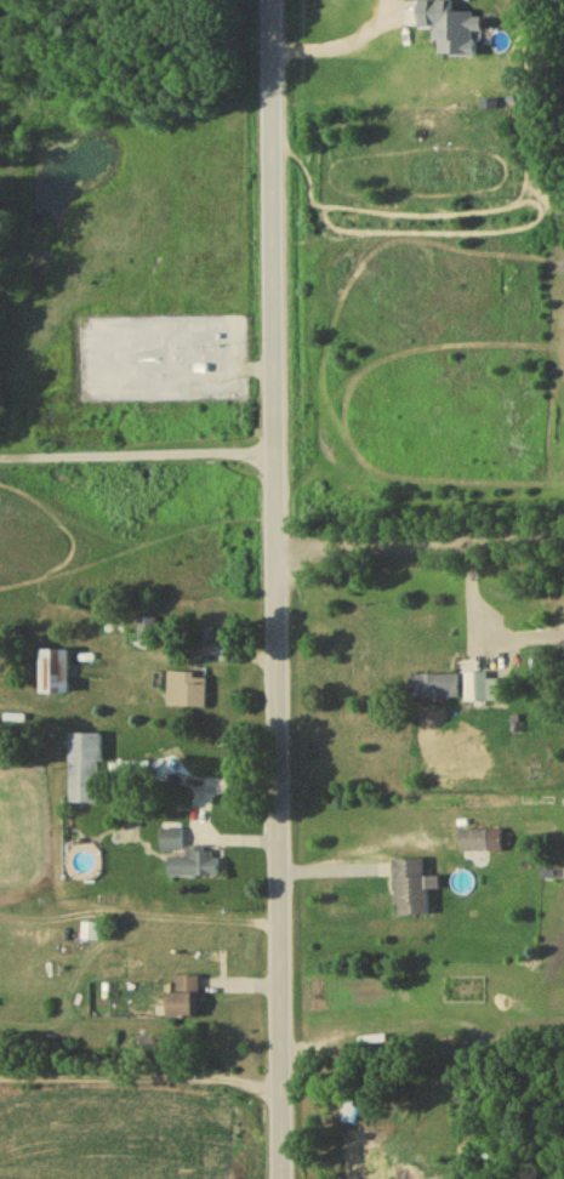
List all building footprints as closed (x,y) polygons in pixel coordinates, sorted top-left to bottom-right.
[(140,646),(156,646),(156,621),(140,621),(140,646)] [(41,699),(70,699),(70,654),(41,654),(41,699)] [(169,676),(169,712),(207,712),(207,676),(169,676)] [(488,676),(466,676),(466,701),(488,701),(488,676)] [(460,677),(411,677),(411,702),(460,702),(460,677)] [(99,737),(70,737),(70,807),(99,807),(99,737)] [(183,855),(183,833),(161,833),(161,855),(183,855)] [(488,833),(460,833),(460,856),(488,856),(488,833)] [(219,852),(187,852),(187,861),(170,861),(170,881),(219,881),(219,852)] [(395,864),(396,921),(428,920),(428,893),(439,893),(439,880),(423,881),(423,863),(395,864)] [(168,1020),(194,1020),(194,993),(200,993),(200,978),(178,978),(178,995),(168,995),(168,1020)] [(349,1178),(380,1178),(370,1138),(341,1145),(349,1178)]
